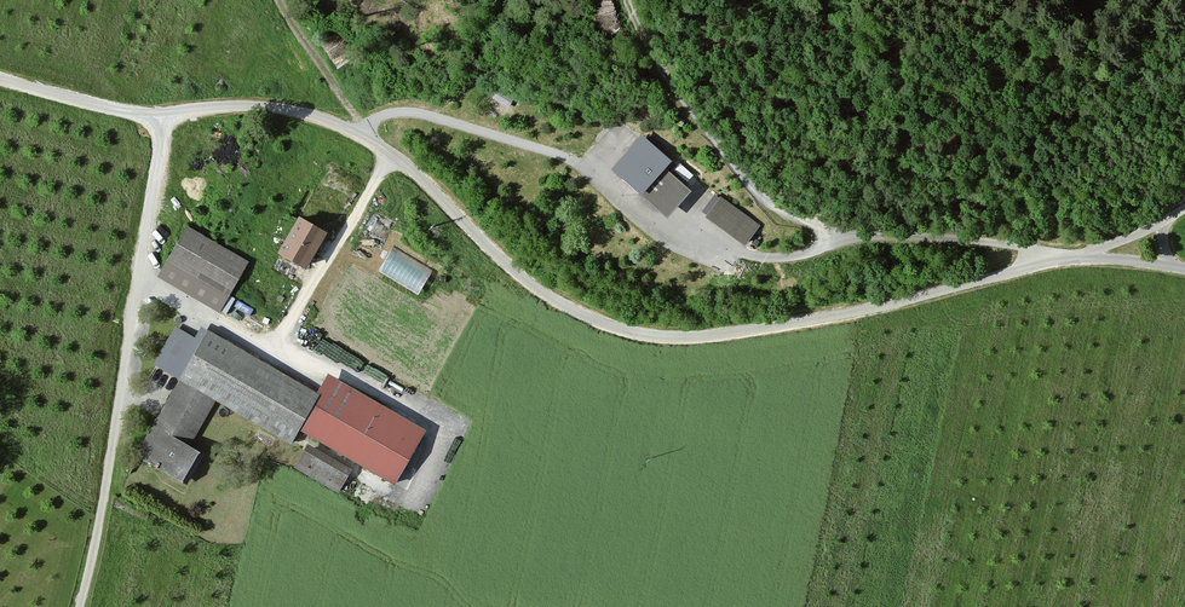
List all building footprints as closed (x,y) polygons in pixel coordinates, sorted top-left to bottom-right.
[(510,104),(513,94),(496,88),(492,97),(510,104)] [(691,190),(639,144),(614,171),(666,217),(691,190)] [(761,225),(722,197),(706,216),(747,245),(761,225)] [(326,233),(301,219),(280,255),(305,269),(326,233)] [(250,260),(188,226),(159,277),(221,313),(250,260)] [(434,273),(393,249),(380,271),(420,296),(434,273)] [(396,481),(422,425),(327,375),(317,394),(202,330),(196,341),(176,329),(156,364),(181,379),(137,455),(183,481),(199,453),(189,446),(216,398),(291,445),(300,430),(396,481)] [(307,448),(294,473),(340,495),(351,472),(307,448)]
